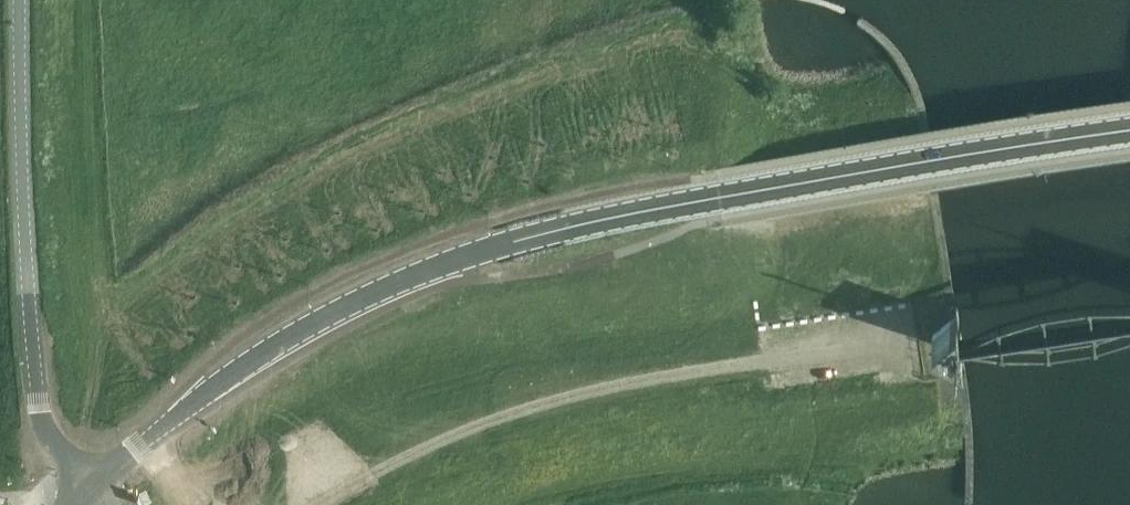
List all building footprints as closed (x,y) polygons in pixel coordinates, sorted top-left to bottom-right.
[(933,342),(935,344),(962,354),(959,334),(957,317),(934,335),(933,335),(933,336),(932,337),(932,338),(932,339),(932,340),(932,341),(933,342)]
